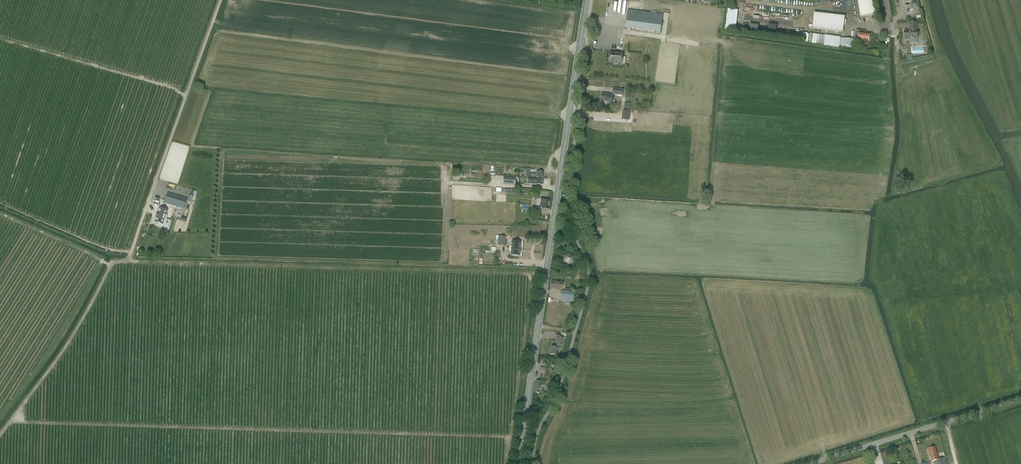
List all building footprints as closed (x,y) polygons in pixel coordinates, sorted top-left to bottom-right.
[(640,2),(630,0),(625,28),(665,33),(667,15),(638,11),(638,9),(639,9),(640,2)] [(873,0),(858,0),(860,17),(875,14),(873,0)] [(728,9),(725,30),(735,31),(737,10),(728,9)] [(814,13),(812,29),(843,32),(845,17),(814,13)] [(909,30),(904,30),(904,31),(905,40),(918,40),(918,30),(917,30),(917,22),(909,23),(909,24),(909,29),(909,30)] [(859,33),(858,40),(862,41),(862,44),(868,45),(868,41),(869,34),(859,33)] [(600,39),(594,39),(594,47),(603,48),(604,36),(600,36),(600,39)] [(856,40),(841,38),(840,47),(855,49),(856,40)] [(617,64),(621,65),(621,66),(622,67),(624,67),(625,66),(626,65),(630,65),(631,56),(618,55),(617,64)] [(626,96),(626,90),(624,90),(624,89),(613,88),(612,94),(623,96),(626,96)] [(602,94),(600,101),(612,103),(613,96),(602,94)] [(167,193),(164,203),(183,209),(186,199),(167,193)] [(544,199),(544,200),(540,199),(539,208),(533,207),(533,211),(540,212),(540,208),(542,208),(549,209),(550,200),(544,199)] [(158,209),(153,227),(162,229),(167,212),(158,209)] [(505,237),(496,236),(495,245),(504,246),(505,237)] [(560,291),(560,298),(559,301),(565,302),(565,305),(574,306),(575,303),(573,303),(573,300),(574,292),(560,291)] [(562,346),(563,338),(557,337),(556,345),(556,347),(555,348),(551,347),(550,355),(555,355),(556,350),(560,351),(561,346),(562,346)] [(544,386),(545,382),(536,381),(534,392),(539,393),(540,385),(544,386)] [(938,460),(935,447),(928,449),(932,462),(933,461),(934,463),(947,463),(945,458),(939,460),(938,460)]
